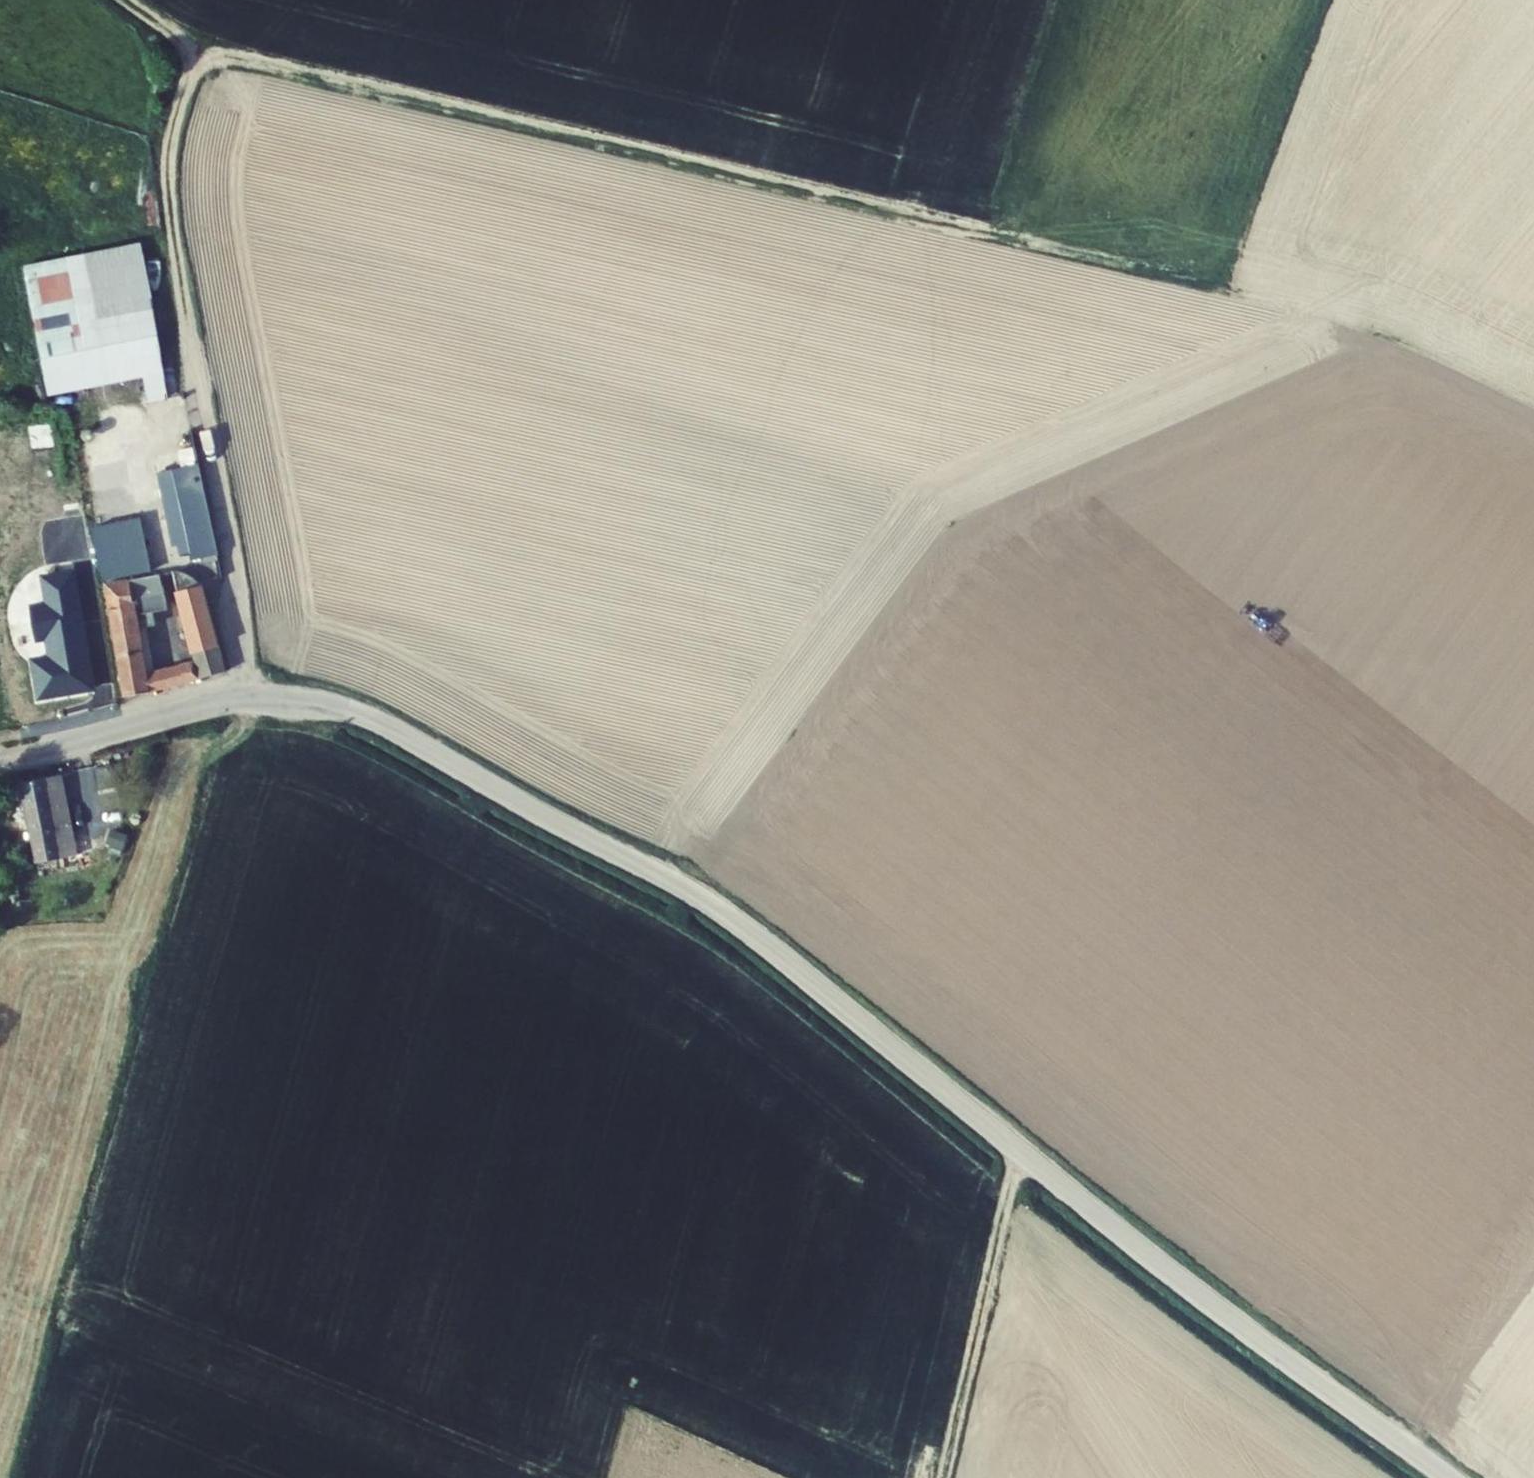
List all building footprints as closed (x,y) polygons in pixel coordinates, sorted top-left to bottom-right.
[(41,355),(159,333),(140,244),(22,266),(41,355)] [(171,397),(159,333),(95,345),(41,355),(50,398),(143,379),(147,405),(171,397)] [(223,559),(202,471),(190,473),(188,463),(173,467),(175,477),(163,480),(180,552),(185,551),(187,560),(196,558),(198,565),(223,559)] [(154,576),(145,524),(100,531),(108,577),(115,576),(116,583),(154,576)] [(162,580),(109,589),(128,696),(226,679),(208,579),(181,584),(195,664),(149,672),(139,618),(167,613),(162,580)] [(70,855),(58,770),(21,775),(35,875),(53,873),(51,858),(70,855)]
